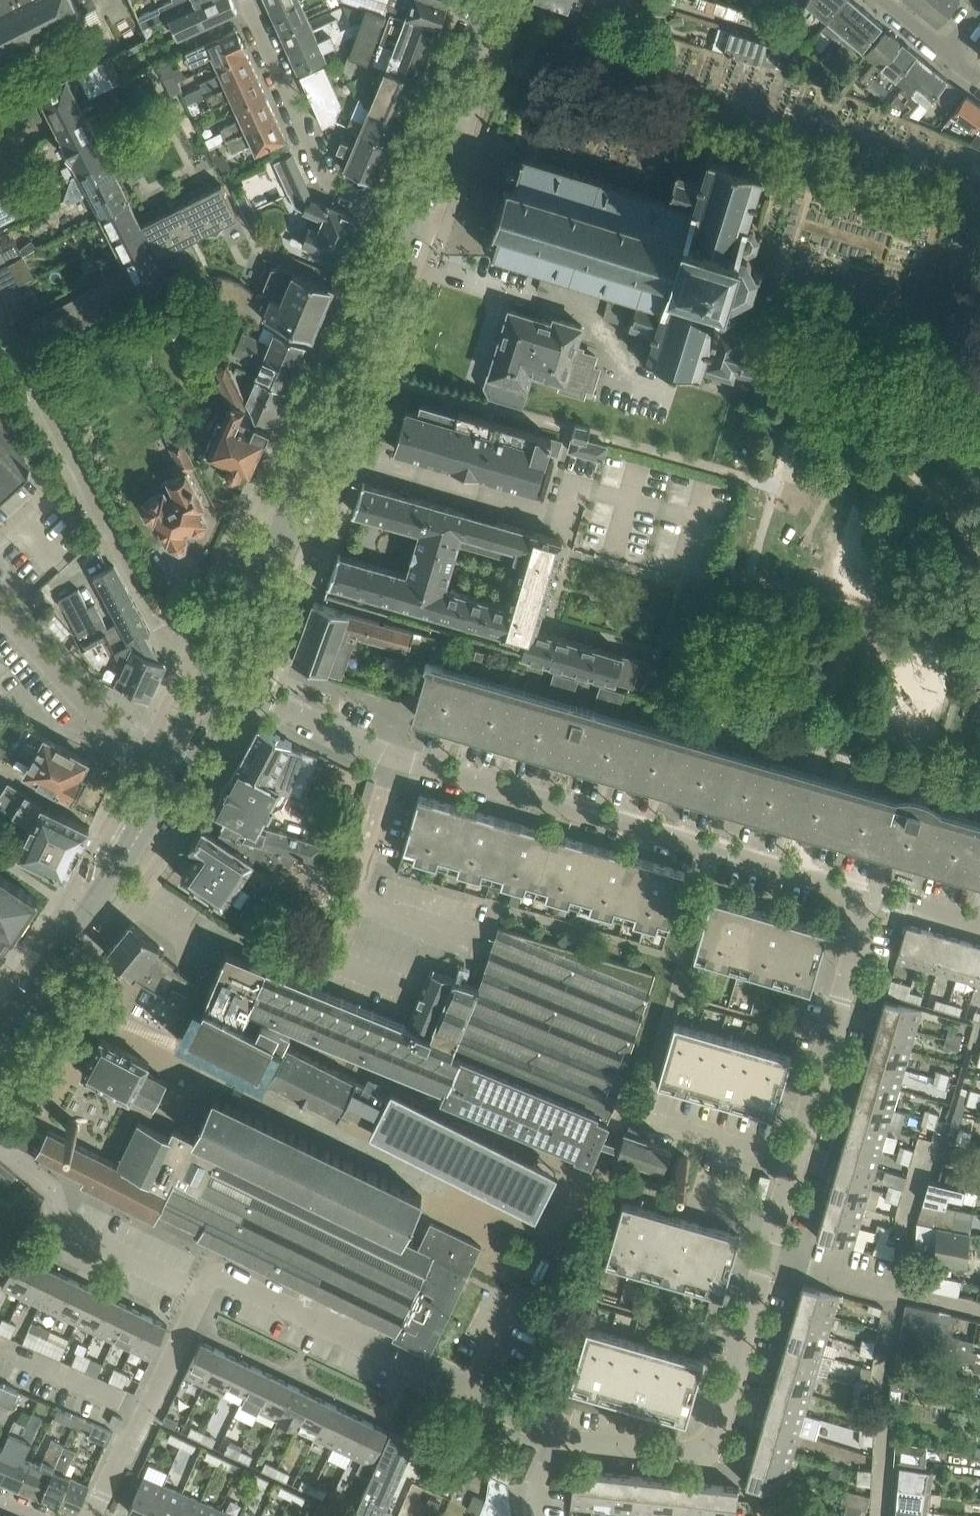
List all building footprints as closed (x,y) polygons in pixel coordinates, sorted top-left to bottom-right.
[(96,4),(94,0),(0,0),(0,53),(96,4)] [(138,14),(143,26),(151,23),(169,14),(199,0),(168,0),(158,4),(158,5),(138,14)] [(232,0),(199,0),(169,14),(179,38),(237,11),(232,0)] [(271,9),(291,0),(267,0),(271,9)] [(310,18),(309,16),(306,8),(324,0),(291,0),(271,9),(282,32),(310,18)] [(366,8),(361,19),(357,33),(349,54),(358,57),(369,61),(382,25),(390,5),(440,23),(446,5),(430,0),(344,0),(366,8)] [(571,9),(572,5),(580,8),(582,0),(544,0),(571,9)] [(597,3),(618,9),(620,0),(594,0),(597,3)] [(643,2),(670,10),(673,0),(644,0),(643,2)] [(695,5),(713,10),(716,0),(696,0),(695,5)] [(808,1),(829,18),(843,0),(809,0),(808,1)] [(853,0),(843,0),(820,29),(855,58),(883,25),(853,0)] [(921,10),(929,0),(909,0),(921,10)] [(921,10),(937,24),(958,0),(929,0),(921,10)] [(351,23),(356,22),(356,9),(342,4),(351,23)] [(390,5),(382,25),(432,45),(440,23),(390,5)] [(290,50),(342,27),(337,16),(314,26),(310,18),(282,32),(290,50)] [(351,23),(342,27),(290,50),(299,71),(328,57),(324,47),(345,38),(357,33),(361,19),(356,22),(351,23)] [(369,61),(387,68),(419,80),(432,45),(382,25),(369,61)] [(216,60),(218,64),(246,51),(245,48),(245,47),(239,34),(236,27),(187,49),(192,61),(212,52),(216,60)] [(873,77),(903,42),(886,28),(873,43),(867,53),(875,61),(867,71),(861,78),(868,84),(873,77)] [(785,46),(769,41),(730,29),(724,51),(762,63),(775,67),(778,61),(785,46)] [(917,54),(903,42),(873,77),(888,89),(897,79),(917,54)] [(203,85),(184,93),(188,102),(196,99),(207,94),(256,72),(246,51),(218,64),(221,72),(201,81),(203,85)] [(350,79),(358,57),(349,54),(343,68),(350,79)] [(897,96),(884,110),(894,114),(904,102),(934,68),(917,54),(897,79),(905,86),(897,96)] [(121,83),(108,58),(77,74),(90,100),(121,83)] [(163,79),(174,73),(172,69),(167,59),(156,65),(163,79)] [(790,65),(778,61),(775,67),(787,71),(790,65)] [(301,74),(323,125),(337,119),(343,102),(335,84),(325,63),(301,74)] [(172,69),(174,73),(178,81),(187,76),(178,66),(172,69)] [(845,73),(853,78),(857,73),(849,67),(845,73)] [(402,120),(419,80),(387,68),(370,107),(402,120)] [(904,102),(894,114),(901,117),(918,98),(928,105),(934,98),(948,109),(962,92),(934,68),(904,102)] [(265,92),(256,72),(207,94),(213,106),(233,97),(237,105),(265,92)] [(853,78),(845,73),(835,87),(843,93),(853,78)] [(368,94),(358,76),(350,80),(361,98),(368,94)] [(39,92),(57,128),(85,113),(67,78),(39,92)] [(149,79),(125,90),(134,107),(157,96),(149,79)] [(242,116),(221,125),(223,129),(227,138),(276,116),(266,96),(265,92),(237,105),(238,108),(242,116)] [(951,116),(954,118),(969,128),(970,126),(973,130),(976,126),(978,128),(979,129),(979,105),(968,96),(965,94),(951,116)] [(196,99),(188,102),(194,115),(202,111),(196,99)] [(347,125),(359,130),(376,137),(377,134),(394,140),(402,120),(370,107),(357,102),(352,114),(347,125)] [(73,174),(107,157),(85,113),(57,128),(62,138),(61,138),(73,161),(60,167),(70,187),(73,174)] [(286,138),(276,116),(227,138),(233,150),(253,141),(257,151),(286,138)] [(13,159),(0,124),(0,164),(13,159)] [(223,129),(206,137),(210,146),(215,144),(227,138),(223,129)] [(376,182),(394,140),(377,134),(376,137),(359,130),(353,144),(342,139),(337,150),(350,155),(344,168),(376,182)] [(760,274),(766,272),(766,270),(759,270),(749,251),(756,248),(758,250),(760,249),(759,245),(761,238),(763,238),(761,235),(758,236),(751,229),(753,224),(747,222),(754,201),(760,203),(762,198),(755,196),(762,176),(770,171),(768,168),(761,172),(715,157),(710,149),(706,150),(711,160),(704,182),(679,175),(676,168),(673,171),(676,177),(669,200),(647,193),(648,191),(645,190),(645,192),(622,185),(622,184),(620,183),(620,185),(599,178),(600,176),(597,175),(597,177),(574,170),(575,169),(573,168),(572,169),(523,153),(522,158),(516,156),(506,161),(504,167),(509,177),(515,179),(514,181),(507,179),(503,192),(498,190),(493,208),(498,209),(493,222),(501,225),(500,227),(494,226),(485,230),(483,236),(488,246),(494,248),(492,252),(494,253),(493,255),(495,256),(496,253),(518,260),(518,263),(520,264),(521,261),(542,268),(542,270),(544,271),(544,269),(566,276),(566,278),(568,279),(569,276),(590,283),(589,285),(591,286),(592,284),(615,291),(614,293),(617,293),(617,291),(638,298),(630,322),(624,326),(626,328),(632,326),(656,332),(649,354),(641,359),(642,362),(651,358),(697,374),(702,382),(706,379),(701,372),(704,362),(756,378),(766,346),(745,340),(748,331),(723,324),(734,320),(736,321),(739,318),(736,317),(738,310),(740,309),(740,306),(736,308),(732,299),(753,292),(758,296),(760,293),(755,288),(760,274)] [(220,153),(215,155),(219,163),(228,159),(224,151),(220,153)] [(292,153),(274,161),(277,168),(277,167),(289,193),(294,190),(292,184),(304,178),(292,153)] [(688,153),(675,160),(680,170),(693,163),(688,153)] [(90,193),(101,216),(130,201),(107,157),(73,174),(70,187),(65,201),(67,205),(90,193)] [(690,165),(684,169),(687,175),(694,171),(690,165)] [(342,256),(342,255),(345,256),(357,228),(354,227),(357,220),(357,221),(358,219),(355,218),(356,216),(313,198),(304,178),(292,184),(294,190),(298,198),(307,202),(303,211),(314,215),(310,226),(305,228),(302,235),(304,239),(301,246),(308,249),(308,246),(319,251),(320,249),(326,252),(327,249),(329,250),(330,250),(331,254),(337,257),(341,255),(342,256)] [(221,183),(141,223),(157,256),(195,237),(204,233),(217,233),(225,222),(237,216),(221,183)] [(16,217),(2,189),(0,191),(0,224),(16,217)] [(128,269),(119,274),(135,306),(173,287),(157,256),(141,223),(130,201),(101,216),(128,269)] [(213,275),(195,237),(157,256),(173,287),(190,279),(194,289),(262,324),(267,314),(262,312),(270,294),(260,296),(257,293),(254,289),(251,286),(247,284),(243,281),(239,279),(235,278),(231,277),(226,276),(222,275),(217,275),(213,275)] [(9,262),(22,255),(19,249),(16,243),(3,249),(0,251),(0,266),(9,262)] [(20,284),(9,262),(0,266),(0,294),(20,284)] [(312,335),(333,286),(331,285),(284,265),(272,266),(264,286),(270,294),(262,312),(267,314),(312,335)] [(34,331),(21,337),(29,353),(32,358),(135,306),(119,274),(29,321),(34,331)] [(188,281),(174,289),(171,298),(182,301),(185,293),(192,289),(188,281)] [(609,296),(603,317),(623,323),(630,302),(609,296)] [(553,321),(510,308),(486,385),(491,394),(521,403),(531,370),(563,380),(561,386),(583,393),(586,385),(592,387),(598,367),(592,365),(595,354),(581,350),(582,347),(575,345),(582,324),(555,316),(553,321)] [(223,337),(240,344),(282,362),(280,368),(295,375),(308,344),(277,330),(276,332),(265,327),(260,340),(228,326),(223,337)] [(641,341),(633,347),(640,356),(648,349),(641,341)] [(288,390),(295,375),(280,368),(282,362),(240,344),(236,354),(262,366),(257,377),(260,378),(288,390)] [(266,439),(270,429),(256,422),(247,404),(227,361),(213,368),(230,404),(223,420),(221,419),(220,421),(218,422),(214,432),(215,434),(213,437),(211,438),(207,447),(208,451),(207,453),(208,453),(207,454),(228,462),(225,468),(227,475),(229,476),(232,478),(241,474),(243,469),(250,472),(265,439),(266,439)] [(260,378),(247,404),(256,422),(270,429),(288,390),(260,378)] [(418,409),(407,406),(394,447),(536,489),(537,487),(536,487),(547,451),(557,454),(561,441),(551,438),(551,437),(459,410),(459,411),(421,399),(418,409)] [(31,468),(30,467),(0,412),(0,497),(31,468)] [(588,435),(590,428),(590,427),(591,426),(575,423),(573,431),(572,435),(572,437),(568,449),(603,459),(605,451),(607,445),(587,439),(588,435)] [(177,463),(190,456),(182,441),(171,447),(178,461),(177,462),(177,463)] [(169,539),(171,543),(181,548),(186,546),(187,535),(185,531),(194,526),(194,527),(200,529),(205,526),(207,521),(206,520),(208,519),(201,506),(205,504),(188,470),(188,469),(176,475),(174,475),(175,476),(161,483),(164,489),(145,498),(146,500),(143,508),(147,515),(155,517),(155,519),(156,518),(167,540),(169,539)] [(561,543),(560,540),(557,538),(552,537),(543,534),(408,495),(409,491),(400,488),(399,492),(363,481),(353,511),(420,530),(408,573),(339,553),(325,595),(327,596),(327,595),(680,697),(694,649),(673,643),(663,677),(645,672),(648,662),(536,629),(561,545),(561,543)] [(77,589),(59,599),(85,647),(82,648),(81,649),(98,670),(99,670),(98,669),(99,668),(102,669),(100,674),(116,681),(149,699),(163,668),(166,662),(159,659),(146,634),(149,632),(114,565),(109,568),(94,575),(117,619),(105,625),(93,603),(87,606),(77,589)] [(410,648),(414,631),(348,613),(314,601),(293,660),(340,677),(354,639),(346,636),(348,631),(410,648)] [(973,635),(968,658),(979,661),(979,636),(973,635)] [(475,648),(472,656),(482,659),(484,651),(475,648)] [(416,703),(412,717),(979,880),(979,819),(940,808),(928,805),(928,804),(925,800),(920,797),(914,796),(908,798),(908,799),(896,795),(755,755),(734,749),(429,660),(416,703)] [(572,701),(578,678),(554,671),(547,694),(572,701)] [(618,714),(624,692),(600,685),(594,707),(618,714)] [(684,711),(682,714),(682,718),(685,720),(689,720),(692,717),(692,713),(688,710),(684,711)] [(708,718),(706,726),(713,728),(715,720),(708,718)] [(292,742),(260,725),(240,763),(290,790),(291,791),(291,790),(301,795),(305,796),(318,756),(290,747),(292,742)] [(77,800),(89,779),(80,774),(88,759),(30,728),(23,740),(38,749),(26,771),(32,775),(32,776),(39,780),(40,779),(55,788),(62,792),(77,800)] [(794,730),(791,741),(799,743),(802,732),(794,730)] [(290,790),(240,763),(239,764),(238,764),(230,780),(229,779),(222,792),(224,792),(215,809),(216,809),(215,810),(226,815),(220,828),(221,828),(219,831),(299,855),(317,860),(322,842),(287,832),(288,829),(276,826),(279,815),(272,811),(275,804),(282,807),(290,790)] [(873,787),(897,794),(903,772),(879,765),(873,787)] [(965,814),(975,781),(975,780),(972,779),(971,781),(964,778),(964,777),(961,776),(961,778),(953,775),(954,774),(951,773),(950,775),(949,775),(940,807),(965,814)] [(367,778),(357,812),(365,814),(375,781),(367,778)] [(90,827),(89,827),(43,805),(9,783),(0,796),(0,804),(33,825),(28,834),(29,835),(21,851),(20,853),(47,866),(46,869),(59,875),(61,873),(66,875),(90,827)] [(397,871),(422,878),(426,861),(446,867),(464,807),(419,794),(397,871)] [(508,820),(464,807),(446,867),(491,880),(508,820)] [(508,820),(491,880),(535,893),(552,833),(508,820)] [(299,855),(219,831),(217,835),(204,826),(191,844),(199,850),(182,875),(241,914),(246,908),(251,911),(261,896),(257,894),(263,885),(245,873),(256,856),(272,867),(279,858),(292,867),(299,855)] [(596,845),(552,833),(535,893),(579,905),(596,845)] [(596,845),(579,905),(623,918),(641,858),(596,845)] [(338,864),(348,867),(351,859),(340,856),(338,864)] [(685,871),(641,858),(623,918),(644,924),(639,940),(663,947),(685,871)] [(13,938),(39,899),(0,873),(0,946),(9,935),(13,938)] [(511,891),(508,903),(518,906),(521,894),(511,891)] [(741,970),(758,910),(711,896),(694,956),(741,970)] [(804,923),(758,910),(741,970),(787,983),(804,923)] [(106,952),(115,959),(117,961),(145,984),(168,997),(173,988),(187,995),(188,996),(189,993),(194,982),(179,970),(180,968),(163,954),(164,951),(158,946),(159,945),(131,922),(129,924),(130,924),(124,931),(123,931),(122,933),(118,938),(116,940),(117,940),(108,951),(108,950),(106,952)] [(787,983),(800,987),(810,990),(828,930),(804,923),(787,983)] [(896,960),(916,966),(927,929),(907,924),(896,960)] [(656,971),(499,926),(492,947),(487,962),(479,986),(468,982),(430,970),(415,1006),(408,1024),(322,989),(311,985),(226,950),(225,952),(226,953),(219,969),(219,968),(218,971),(219,971),(217,977),(215,976),(214,979),(215,979),(206,999),(205,1002),(244,1022),(250,1008),(264,1014),(431,1083),(432,1086),(435,1087),(438,1085),(445,1088),(442,1096),(577,1152),(576,1154),(581,1156),(580,1159),(592,1164),(598,1151),(595,1150),(601,1135),(604,1129),(613,1107),(615,1100),(656,971)] [(947,935),(927,929),(916,966),(936,972),(947,935)] [(966,941),(947,935),(936,972),(956,977),(966,941)] [(966,941),(956,977),(976,983),(979,969),(979,945),(966,941)] [(911,985),(891,979),(886,994),(894,996),(894,995),(907,999),(909,991),(911,985)] [(909,991),(907,999),(920,1003),(923,995),(909,991)] [(885,998),(879,1018),(916,1028),(922,1009),(885,998)] [(935,1000),(933,1007),(947,1010),(949,1004),(935,1000)] [(244,1022),(205,1002),(203,1006),(195,1001),(176,1037),(243,1071),(227,1101),(236,1105),(251,1075),(264,1082),(269,1071),(284,1047),(291,1033),(262,1018),(256,1029),(244,1022)] [(962,1007),(949,1004),(947,1010),(960,1014),(962,1007)] [(910,1048),(916,1028),(879,1018),(874,1038),(910,1048)] [(657,1082),(704,1096),(721,1036),(675,1022),(657,1082)] [(948,1030),(946,1037),(960,1041),(962,1034),(948,1030)] [(768,1049),(721,1036),(704,1096),(751,1109),(768,1049)] [(149,1062),(101,1037),(82,1072),(130,1098),(132,1095),(154,1106),(167,1081),(145,1069),(149,1062)] [(960,1041),(946,1037),(944,1045),(958,1049),(960,1041)] [(905,1068),(910,1048),(874,1038),(868,1057),(905,1068)] [(338,1116),(338,1115),(356,1079),(355,1078),(334,1068),(334,1067),(332,1066),(332,1067),(311,1056),(309,1055),(288,1045),(289,1044),(287,1043),(285,1047),(284,1047),(269,1071),(272,1072),(268,1080),(270,1081),(288,1089),(287,1090),(289,1091),(289,1090),(317,1105),(319,1106),(319,1105),(336,1114),(336,1115),(338,1116)] [(791,1056),(768,1049),(751,1109),(774,1116),(791,1056)] [(868,1057),(862,1077),(899,1087),(905,1068),(868,1057)] [(937,1069),(935,1076),(949,1080),(951,1073),(937,1069)] [(949,1080),(935,1076),(933,1084),(946,1088),(949,1080)] [(893,1107),(899,1087),(862,1077),(857,1097),(893,1107)] [(352,1114),(525,1202),(537,1208),(552,1179),(553,1177),(552,1176),(552,1177),(460,1130),(457,1129),(456,1128),(455,1128),(446,1124),(447,1123),(445,1123),(436,1119),(437,1118),(435,1118),(427,1114),(427,1113),(425,1113),(417,1109),(417,1108),(416,1108),(415,1108),(407,1104),(406,1103),(405,1103),(397,1099),(396,1098),(387,1094),(388,1094),(386,1093),(378,1089),(376,1088),(368,1084),(357,1078),(356,1079),(338,1115),(349,1121),(352,1114)] [(968,1096),(979,1100),(979,1091),(970,1088),(968,1096)] [(195,1136),(194,1138),(401,1239),(402,1236),(420,1198),(421,1198),(422,1195),(420,1194),(419,1194),(398,1184),(398,1183),(396,1182),(395,1183),(374,1172),(372,1171),(350,1161),(351,1160),(348,1159),(348,1160),(327,1149),(325,1148),(324,1148),(305,1139),(305,1138),(302,1137),(283,1128),(281,1126),(281,1127),(261,1117),(259,1116),(240,1107),(240,1106),(237,1105),(237,1106),(236,1105),(227,1101),(217,1096),(218,1096),(215,1094),(214,1097),(196,1136),(195,1136)] [(954,1113),(962,1115),(966,1104),(979,1108),(979,1105),(979,1100),(968,1096),(959,1094),(954,1113)] [(857,1097),(851,1116),(888,1127),(893,1107),(857,1097)] [(926,1109),(924,1116),(937,1120),(939,1113),(926,1109)] [(950,1126),(948,1133),(957,1136),(970,1140),(972,1132),(959,1128),(962,1115),(954,1113),(950,1126)] [(882,1146),(888,1127),(851,1116),(845,1136),(882,1146)] [(921,1124),(935,1128),(937,1122),(937,1120),(924,1116),(921,1124)] [(18,1129),(12,1140),(84,1177),(81,1184),(117,1202),(155,1221),(159,1212),(200,1232),(197,1238),(207,1242),(303,1289),(385,1329),(394,1333),(434,1251),(419,1244),(402,1236),(401,1239),(194,1138),(173,1128),(169,1136),(138,1121),(116,1164),(48,1129),(45,1136),(36,1131),(21,1123),(18,1129)] [(624,1136),(604,1129),(601,1135),(622,1142),(624,1136)] [(671,1148),(626,1132),(625,1132),(624,1136),(622,1142),(617,1155),(627,1158),(663,1171),(671,1148)] [(845,1136),(840,1156),(876,1166),(882,1146),(845,1136)] [(968,1147),(970,1140),(956,1136),(954,1144),(968,1147)] [(901,1145),(899,1153),(912,1157),(914,1149),(901,1145)] [(910,1164),(912,1157),(899,1153),(896,1160),(910,1164)] [(870,1186),(876,1166),(840,1156),(834,1175),(870,1186)] [(674,1164),(676,1168),(681,1170),(686,1168),(688,1163),(685,1158),(680,1157),(676,1159),(674,1164)] [(16,1174),(0,1161),(0,1177),(9,1184),(16,1174)] [(944,1184),(966,1190),(975,1192),(979,1178),(964,1174),(963,1175),(948,1171),(944,1184)] [(834,1175),(828,1195),(865,1206),(870,1186),(834,1175)] [(929,1180),(923,1199),(943,1204),(945,1197),(963,1202),(963,1200),(966,1190),(944,1184),(929,1180)] [(39,1209),(44,1198),(27,1184),(20,1193),(39,1209)] [(901,1196),(903,1188),(889,1184),(887,1192),(901,1196)] [(887,1192),(885,1199),(899,1203),(901,1196),(887,1192)] [(10,1204),(32,1223),(39,1209),(20,1193),(10,1204)] [(828,1195),(823,1215),(859,1225),(865,1206),(828,1195)] [(943,1204),(923,1199),(917,1221),(971,1232),(976,1212),(943,1204)] [(647,1208),(623,1201),(606,1261),(630,1268),(647,1208)] [(670,1215),(647,1208),(630,1268),(653,1275),(670,1215)] [(691,1221),(670,1215),(653,1275),(673,1281),(691,1221)] [(853,1247),(859,1225),(823,1215),(817,1236),(853,1247)] [(471,1267),(481,1246),(431,1221),(419,1244),(434,1251),(394,1333),(392,1338),(429,1356),(431,1352),(461,1289),(468,1273),(469,1271),(471,1267)] [(673,1281),(699,1288),(717,1228),(691,1221),(673,1281)] [(917,1221),(915,1255),(969,1266),(970,1249),(971,1232),(917,1221)] [(878,1223),(876,1231),(889,1235),(892,1227),(878,1223)] [(740,1235),(717,1228),(699,1288),(723,1295),(740,1235)] [(887,1242),(889,1235),(876,1231),(874,1239),(887,1242)] [(38,1262),(18,1252),(2,1287),(21,1296),(38,1262)] [(56,1271),(38,1262),(21,1296),(40,1305),(56,1271)] [(918,1286),(958,1295),(961,1280),(914,1269),(913,1281),(918,1286)] [(75,1280),(56,1271),(40,1305),(58,1314),(75,1280)] [(93,1288),(75,1280),(58,1314),(77,1323),(93,1288)] [(798,1300),(835,1311),(839,1294),(803,1284),(798,1300)] [(112,1297),(93,1288),(77,1323),(95,1332),(112,1297)] [(130,1306),(112,1297),(95,1332),(114,1341),(130,1306)] [(792,1320),(829,1331),(835,1311),(798,1300),(792,1320)] [(883,1307),(870,1303),(867,1311),(881,1315),(883,1307)] [(905,1304),(902,1324),(898,1346),(931,1353),(939,1311),(905,1304)] [(149,1315),(130,1306),(114,1341),(132,1350),(149,1315)] [(974,1340),(952,1335),(955,1315),(939,1311),(931,1353),(975,1361),(977,1351),(972,1350),(974,1340)] [(167,1324),(149,1315),(132,1350),(151,1358),(167,1324)] [(0,1323),(0,1333),(4,1334),(9,1322),(2,1318),(0,1323)] [(787,1340),(823,1351),(829,1331),(792,1320),(787,1340)] [(32,1321),(22,1343),(41,1351),(50,1329),(32,1321)] [(16,1325),(9,1322),(4,1334),(11,1338),(16,1325)] [(634,1340),(587,1327),(570,1387),(616,1400),(634,1340)] [(50,1329),(41,1351),(59,1359),(69,1338),(50,1329)] [(863,1338),(861,1346),(875,1348),(876,1341),(863,1338)] [(201,1340),(185,1375),(203,1384),(220,1349),(201,1340)] [(616,1400),(663,1414),(680,1354),(634,1340),(616,1400)] [(787,1340),(781,1360),(817,1371),(826,1374),(832,1353),(823,1351),(787,1340)] [(875,1348),(861,1346),(860,1354),(874,1356),(875,1348)] [(238,1358),(220,1349),(203,1384),(222,1393),(238,1358)] [(77,1352),(71,1364),(78,1368),(84,1355),(77,1352)] [(704,1360),(680,1354),(663,1414),(686,1421),(704,1360)] [(84,1355),(78,1368),(85,1371),(91,1358),(84,1355)] [(238,1358),(222,1393),(241,1401),(257,1367),(238,1358)] [(775,1381),(811,1391),(817,1371),(781,1360),(775,1381)] [(276,1376),(257,1367),(241,1401),(259,1410),(276,1376)] [(114,1368),(108,1381),(115,1384),(121,1371),(114,1368)] [(121,1371),(115,1384),(122,1387),(128,1374),(121,1371)] [(276,1376),(259,1410),(278,1419),(294,1385),(276,1376)] [(856,1378),(854,1386),(868,1389),(869,1381),(856,1378)] [(769,1401),(805,1411),(811,1391),(775,1381),(769,1401)] [(0,1382),(0,1417),(7,1419),(11,1408),(19,1390),(0,1382)] [(313,1394),(294,1385),(278,1419),(296,1428),(313,1394)] [(867,1396),(868,1389),(854,1386),(853,1394),(867,1396)] [(899,1402),(902,1389),(890,1387),(888,1400),(899,1402)] [(313,1394),(296,1428),(315,1437),(331,1403),(313,1394)] [(821,1416),(805,1411),(769,1401),(763,1421),(800,1431),(815,1436),(821,1416)] [(350,1412),(331,1403),(315,1437),(334,1446),(350,1412)] [(77,1415),(58,1407),(53,1417),(73,1425),(77,1415)] [(25,1430),(32,1414),(22,1410),(18,1421),(14,1420),(3,1446),(0,1445),(0,1479),(3,1480),(25,1430)] [(350,1412),(334,1446),(352,1455),(369,1421),(350,1412)] [(113,1413),(109,1422),(118,1427),(123,1417),(113,1413)] [(25,1430),(3,1480),(22,1488),(34,1460),(25,1455),(42,1418),(32,1414),(25,1430)] [(166,1414),(162,1421),(174,1427),(177,1420),(166,1414)] [(388,1430),(369,1421),(352,1455),(363,1460),(358,1471),(369,1476),(374,1465),(371,1464),(388,1430)] [(757,1441),(794,1451),(800,1431),(763,1421),(757,1441)] [(113,1431),(94,1423),(88,1437),(97,1441),(107,1445),(113,1431)] [(187,1434),(200,1440),(203,1433),(191,1427),(187,1434)] [(860,1428),(860,1436),(874,1436),(874,1428),(860,1428)] [(184,1438),(171,1431),(167,1439),(180,1445),(184,1438)] [(390,1431),(359,1503),(353,1515),(388,1515),(391,1509),(386,1507),(415,1442),(390,1431)] [(216,1439),(203,1433),(200,1440),(213,1446),(216,1439)] [(859,1443),(873,1444),(874,1436),(860,1436),(859,1443)] [(184,1438),(181,1445),(193,1451),(196,1443),(184,1438)] [(22,1488),(42,1497),(64,1445),(52,1439),(41,1463),(34,1460),(22,1488)] [(895,1439),(894,1463),(925,1468),(926,1445),(895,1439)] [(752,1461),(788,1471),(794,1451),(757,1441),(752,1461)] [(224,1451),(236,1457),(240,1450),(227,1444),(224,1451)] [(64,1445),(42,1497),(60,1504),(72,1476),(66,1473),(66,1472),(76,1450),(64,1445)] [(220,1455),(208,1449),(204,1456),(217,1462),(220,1455)] [(236,1457),(249,1463),(252,1456),(240,1450),(236,1457)] [(217,1462),(228,1467),(229,1468),(233,1461),(220,1455),(217,1462)] [(782,1493),(788,1471),(752,1461),(745,1482),(757,1486),(782,1493)] [(262,1469),(274,1475),(278,1468),(265,1462),(262,1469)] [(491,1462),(487,1471),(508,1480),(512,1471),(491,1462)] [(925,1468),(894,1463),(892,1485),(931,1492),(934,1469),(925,1468)] [(256,1472),(243,1466),(240,1473),(253,1479),(256,1472)] [(832,1466),(828,1477),(839,1480),(842,1469),(832,1466)] [(274,1475),(287,1481),(290,1474),(278,1468),(274,1475)] [(570,1506),(592,1509),(596,1471),(575,1468),(570,1506)] [(858,1468),(858,1476),(872,1477),(872,1469),(858,1468)] [(616,1473),(596,1471),(592,1509),(612,1511),(616,1473)] [(266,1486),(269,1478),(256,1472),(253,1479),(266,1486)] [(636,1475),(616,1473),(612,1511),(632,1513),(636,1475)] [(490,1475),(486,1497),(509,1494),(508,1483),(490,1475)] [(657,1478),(636,1475),(632,1513),(653,1515),(657,1478)] [(72,1476),(60,1504),(77,1512),(89,1484),(72,1476)] [(141,1515),(148,1515),(163,1484),(144,1476),(143,1476),(128,1510),(141,1515)] [(871,1485),(872,1477),(858,1476),(857,1484),(871,1485)] [(657,1478),(653,1515),(658,1515),(673,1515),(677,1480),(657,1478)] [(299,1487),(311,1493),(315,1486),(302,1480),(299,1487)] [(677,1480),(673,1515),(694,1515),(698,1482),(677,1480)] [(698,1482),(694,1515),(715,1515),(718,1484),(698,1482)] [(163,1484),(148,1515),(171,1515),(182,1492),(163,1484)] [(293,1490),(281,1484),(278,1491),(290,1497),(293,1490)] [(718,1484),(715,1515),(736,1515),(739,1487),(718,1484)] [(929,1511),(931,1492),(892,1485),(890,1504),(912,1508),(927,1511),(929,1511)] [(327,1492),(315,1486),(311,1493),(324,1499),(327,1492)] [(870,1496),(846,1489),(842,1503),(849,1505),(846,1515),(860,1515),(862,1509),(866,1510),(870,1496)] [(302,1503),(306,1496),(293,1490),(290,1497),(302,1503)] [(201,1500),(182,1492),(171,1515),(194,1515),(201,1500)] [(475,1494),(469,1509),(480,1513),(481,1510),(486,1498),(475,1494)] [(486,1498),(481,1510),(511,1506),(509,1494),(486,1497),(486,1498)] [(423,1511),(434,1515),(440,1501),(429,1496),(423,1511)] [(335,1509),(339,1502),(332,1499),(330,1502),(328,1506),(330,1507),(335,1509)] [(339,1511),(349,1515),(353,1515),(359,1503),(351,1499),(347,1506),(342,1504),(339,1511)] [(201,1500),(194,1515),(216,1515),(220,1509),(201,1500)] [(319,1502),(312,1515),(327,1515),(330,1507),(328,1506),(319,1502)] [(889,1515),(927,1515),(927,1511),(912,1508),(890,1504),(889,1515)] [(511,1506),(481,1510),(480,1513),(478,1515),(512,1515),(511,1506)] [(764,1511),(768,1515),(778,1515),(771,1506),(764,1511)]
